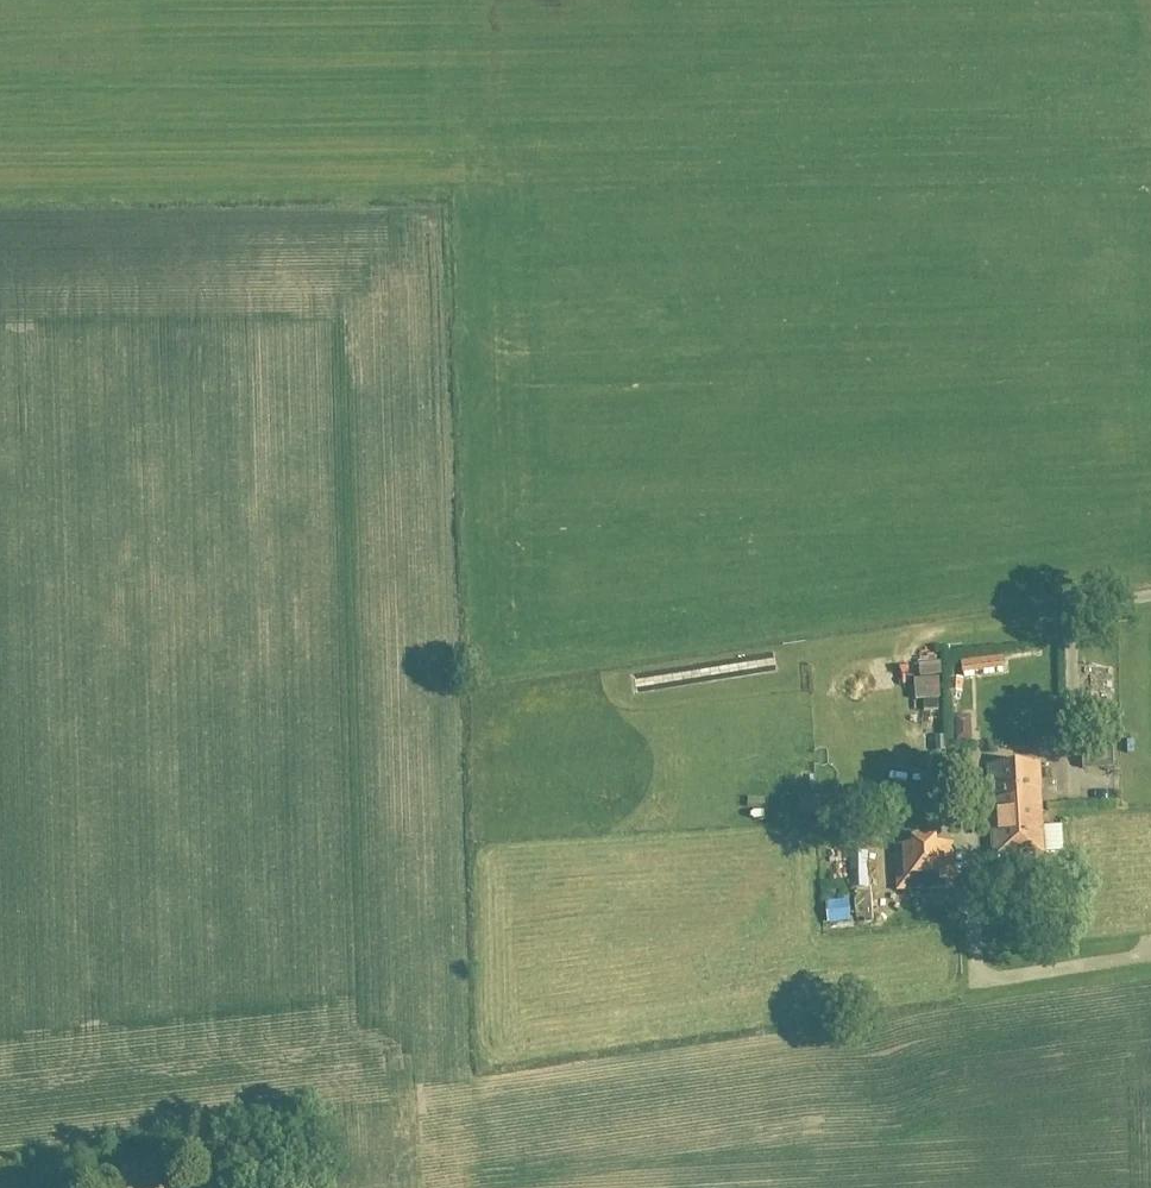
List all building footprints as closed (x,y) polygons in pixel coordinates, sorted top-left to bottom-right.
[(960,719),(962,743),(979,742),(977,718),(960,719)] [(1083,770),(1114,768),(1112,740),(1082,742),(1083,770)] [(1043,854),(1041,809),(1039,764),(988,766),(992,857),(1043,854)] [(1068,827),(1050,827),(1050,854),(1068,854),(1068,827)] [(896,892),(955,889),(953,844),(936,844),(936,838),(909,838),(909,844),(894,846),(896,892)] [(873,923),(868,855),(851,856),(852,889),(857,889),(857,905),(854,905),(855,925),(873,923)]
